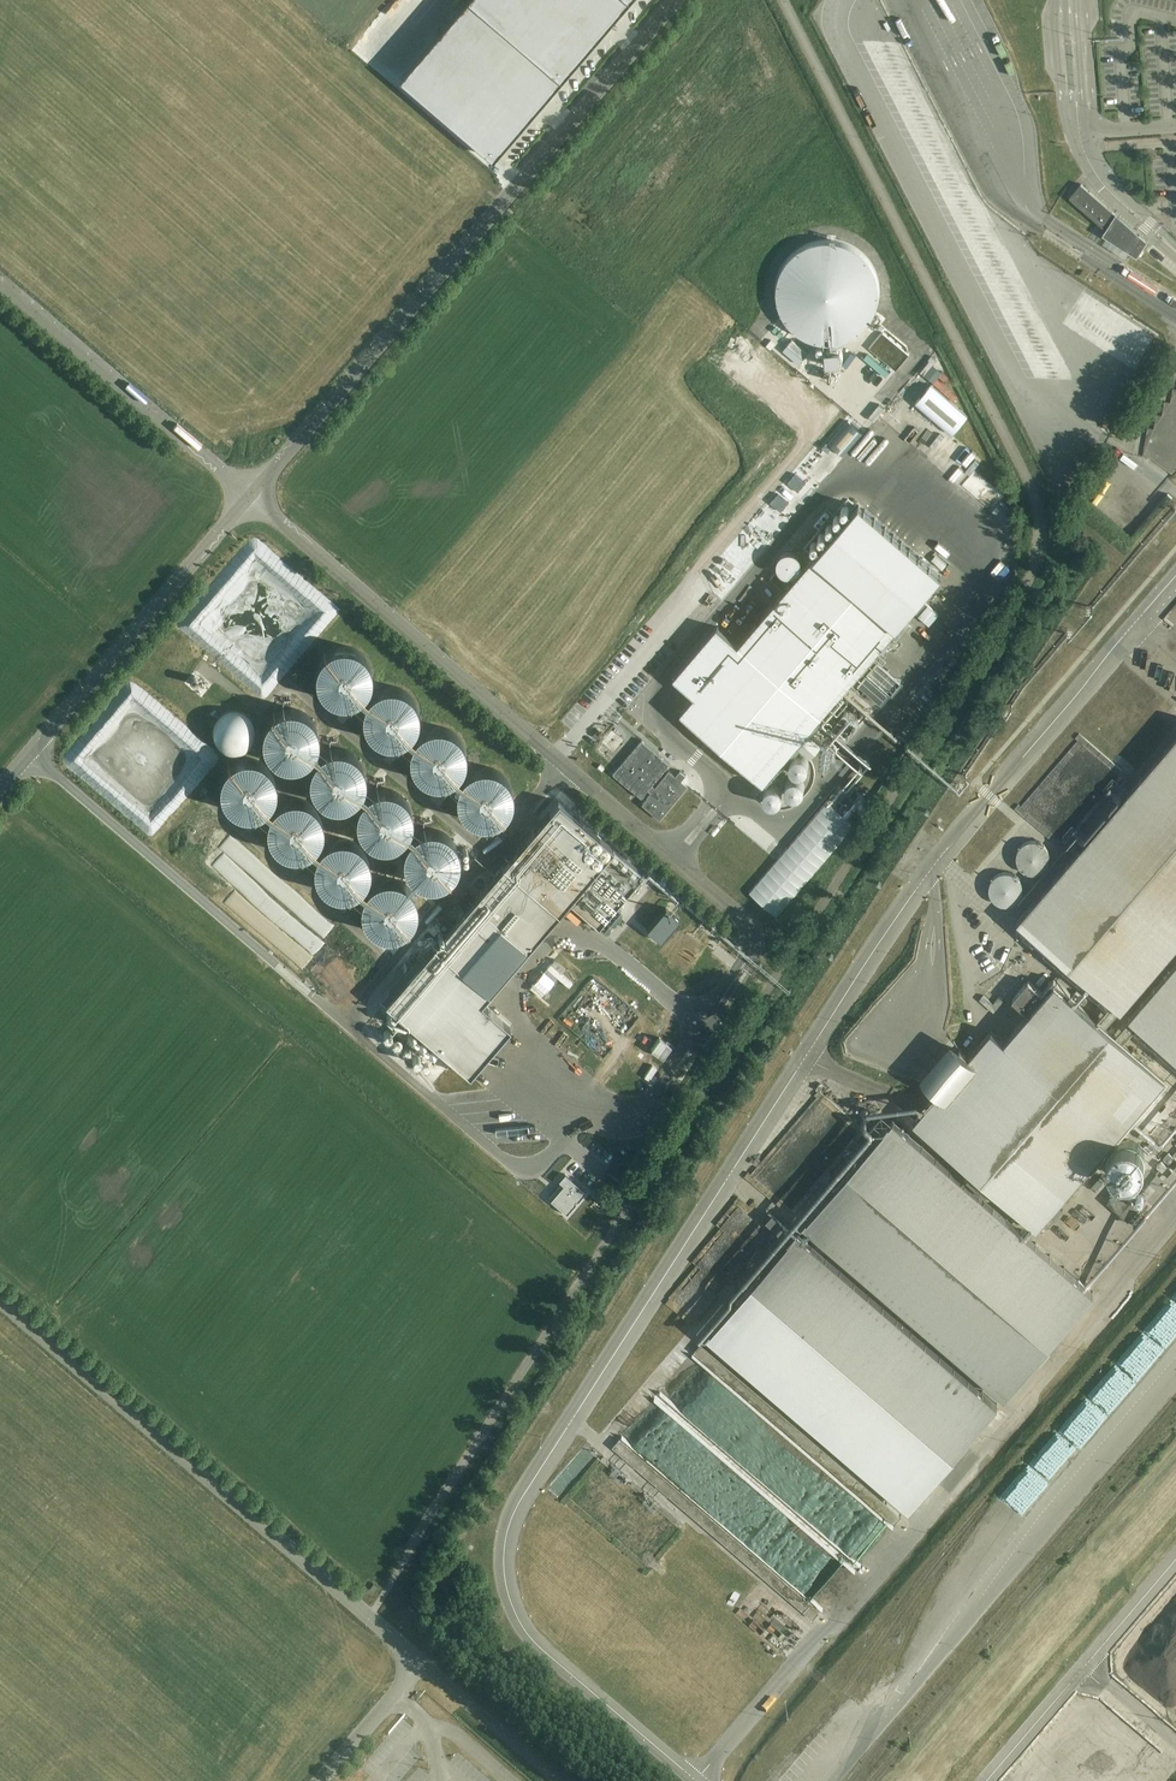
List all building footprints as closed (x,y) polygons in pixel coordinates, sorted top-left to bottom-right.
[(495,158),(631,0),(468,0),(402,78),(495,158)] [(1137,257),(1147,241),(1082,185),(1070,198),(1103,228),(1106,230),(1102,235),(1137,257)] [(867,256),(854,246),(839,240),(822,239),(805,244),(790,254),(780,269),(776,286),(777,304),(785,321),(797,333),(814,341),(832,343),(848,339),(862,330),(872,318),(879,303),(880,286),(876,270),(867,256)] [(932,385),(915,404),(952,435),(968,416),(932,385)] [(1145,468),(1163,481),(1172,469),(1155,456),(1145,468)] [(954,516),(959,510),(946,499),(941,505),(954,516)] [(857,504),(737,647),(717,630),(674,679),(695,697),(681,714),(764,785),(786,758),(940,573),(857,504)] [(999,550),(1007,537),(992,529),(985,542),(999,550)] [(326,551),(333,545),(329,540),(321,546),(326,551)] [(332,560),(337,565),(347,553),(342,548),(332,560)] [(343,569),(353,558),(349,554),(338,564),(343,569)] [(940,573),(945,569),(933,557),(929,562),(940,573)] [(933,595),(923,610),(929,614),(939,599),(933,595)] [(885,693),(894,684),(876,665),(867,674),(885,693)] [(903,695),(883,717),(890,724),(910,703),(903,695)] [(1017,921),(1112,1003),(1097,1021),(1104,1027),(1120,1009),(1121,1010),(1175,946),(1175,737),(1017,921)] [(648,795),(645,798),(641,803),(659,819),(664,814),(666,811),(687,786),(681,781),(686,775),(680,771),(676,776),(669,771),(648,795)] [(591,934),(636,881),(551,807),(378,1008),(461,1080),(502,1033),(531,1000),(509,980),(502,975),(560,907),(591,934)] [(783,893),(833,830),(814,815),(805,826),(798,820),(774,850),(778,854),(747,893),(758,902),(767,892),(777,900),(783,893)] [(1036,879),(1038,879),(1040,878),(1041,878),(1043,877),(1044,876),(1046,875),(1047,874),(1049,873),(1050,872),(1051,870),(1051,869),(1052,867),(1052,865),(1053,864),(1053,862),(1053,860),(1052,858),(1052,857),(1051,855),(1051,853),(1050,852),(1049,851),(1047,849),(1046,848),(1044,847),(1043,846),(1041,846),(1040,845),(1038,845),(1036,845),(1034,845),(1033,845),(1031,846),(1029,846),(1028,847),(1026,848),(1025,849),(1023,850),(1022,852),(1021,853),(1021,855),(1020,857),(1020,858),(1019,860),(1019,862),(1019,864),(1020,865),(1020,867),(1021,869),(1021,870),(1022,872),(1023,873),(1025,874),(1026,875),(1028,876),(1029,877),(1031,878),(1033,878),(1034,879),(1036,879)] [(1009,909),(1011,909),(1012,909),(1014,908),(1016,908),(1017,907),(1019,906),(1020,905),(1021,904),(1022,902),(1023,901),(1024,899),(1025,898),(1025,896),(1026,894),(1026,892),(1026,891),(1025,889),(1025,887),(1024,886),(1023,884),(1022,883),(1021,881),(1020,880),(1019,879),(1017,878),(1016,877),(1014,876),(1012,876),(1011,876),(1009,876),(1007,876),(1005,876),(1004,876),(1002,877),(1000,878),(999,879),(998,880),(996,881),(995,883),(994,884),(994,886),(993,887),(992,889),(992,891),(992,892),(992,894),(992,896),(993,898),(993,899),(994,901),(995,902),(996,904),(998,905),(999,906),(1000,907),(1002,908),(1004,908),(1005,909),(1007,909),(1009,909)] [(713,913),(740,930),(743,925),(716,908),(713,913)] [(666,909),(647,931),(661,942),(679,920),(666,909)] [(978,955),(983,943),(975,940),(971,952),(978,955)] [(1122,1043),(1138,1025),(1175,1057),(1175,963),(1129,1017),(1130,1018),(1114,1036),(1122,1043)] [(1104,1027),(1097,1021),(1072,1000),(1075,997),(1054,979),(1042,992),(1029,981),(1013,1001),(1026,1011),(1029,1014),(1004,1043),(991,1032),(970,1056),(951,1040),(920,1076),(939,1092),(914,1122),(1036,1226),(1164,1079),(1122,1043),(1114,1036),(1104,1027)] [(980,993),(976,998),(989,1010),(994,1005),(980,993)] [(1005,1396),(1093,1293),(893,1121),(804,1224),(1005,1396)] [(1113,1179),(1119,1182),(1126,1183),(1132,1182),(1138,1178),(1142,1173),(1144,1166),(1143,1160),(1141,1155),(1137,1150),(1132,1147),(1126,1146),(1120,1146),(1114,1149),(1109,1154),(1106,1160),(1106,1167),(1108,1174),(1113,1179)] [(1167,1194),(1171,1190),(1160,1180),(1157,1184),(1167,1194)] [(1139,1208),(1118,1190),(1107,1203),(1120,1213),(1126,1206),(1134,1213),(1139,1208)] [(766,1221),(789,1241),(708,1335),(909,1508),(997,1405),(773,1212),(766,1221)] [(679,1350),(686,1343),(672,1330),(665,1338),(679,1350)] [(1134,1587),(1157,1561),(1150,1555),(1127,1581),(1134,1587)] [(1120,1664),(1143,1639),(1134,1631),(1111,1656),(1120,1664)] [(400,1778),(416,1755),(411,1751),(406,1758),(402,1756),(391,1772),(400,1778)] [(361,1763),(359,1767),(369,1773),(371,1768),(361,1763)]
